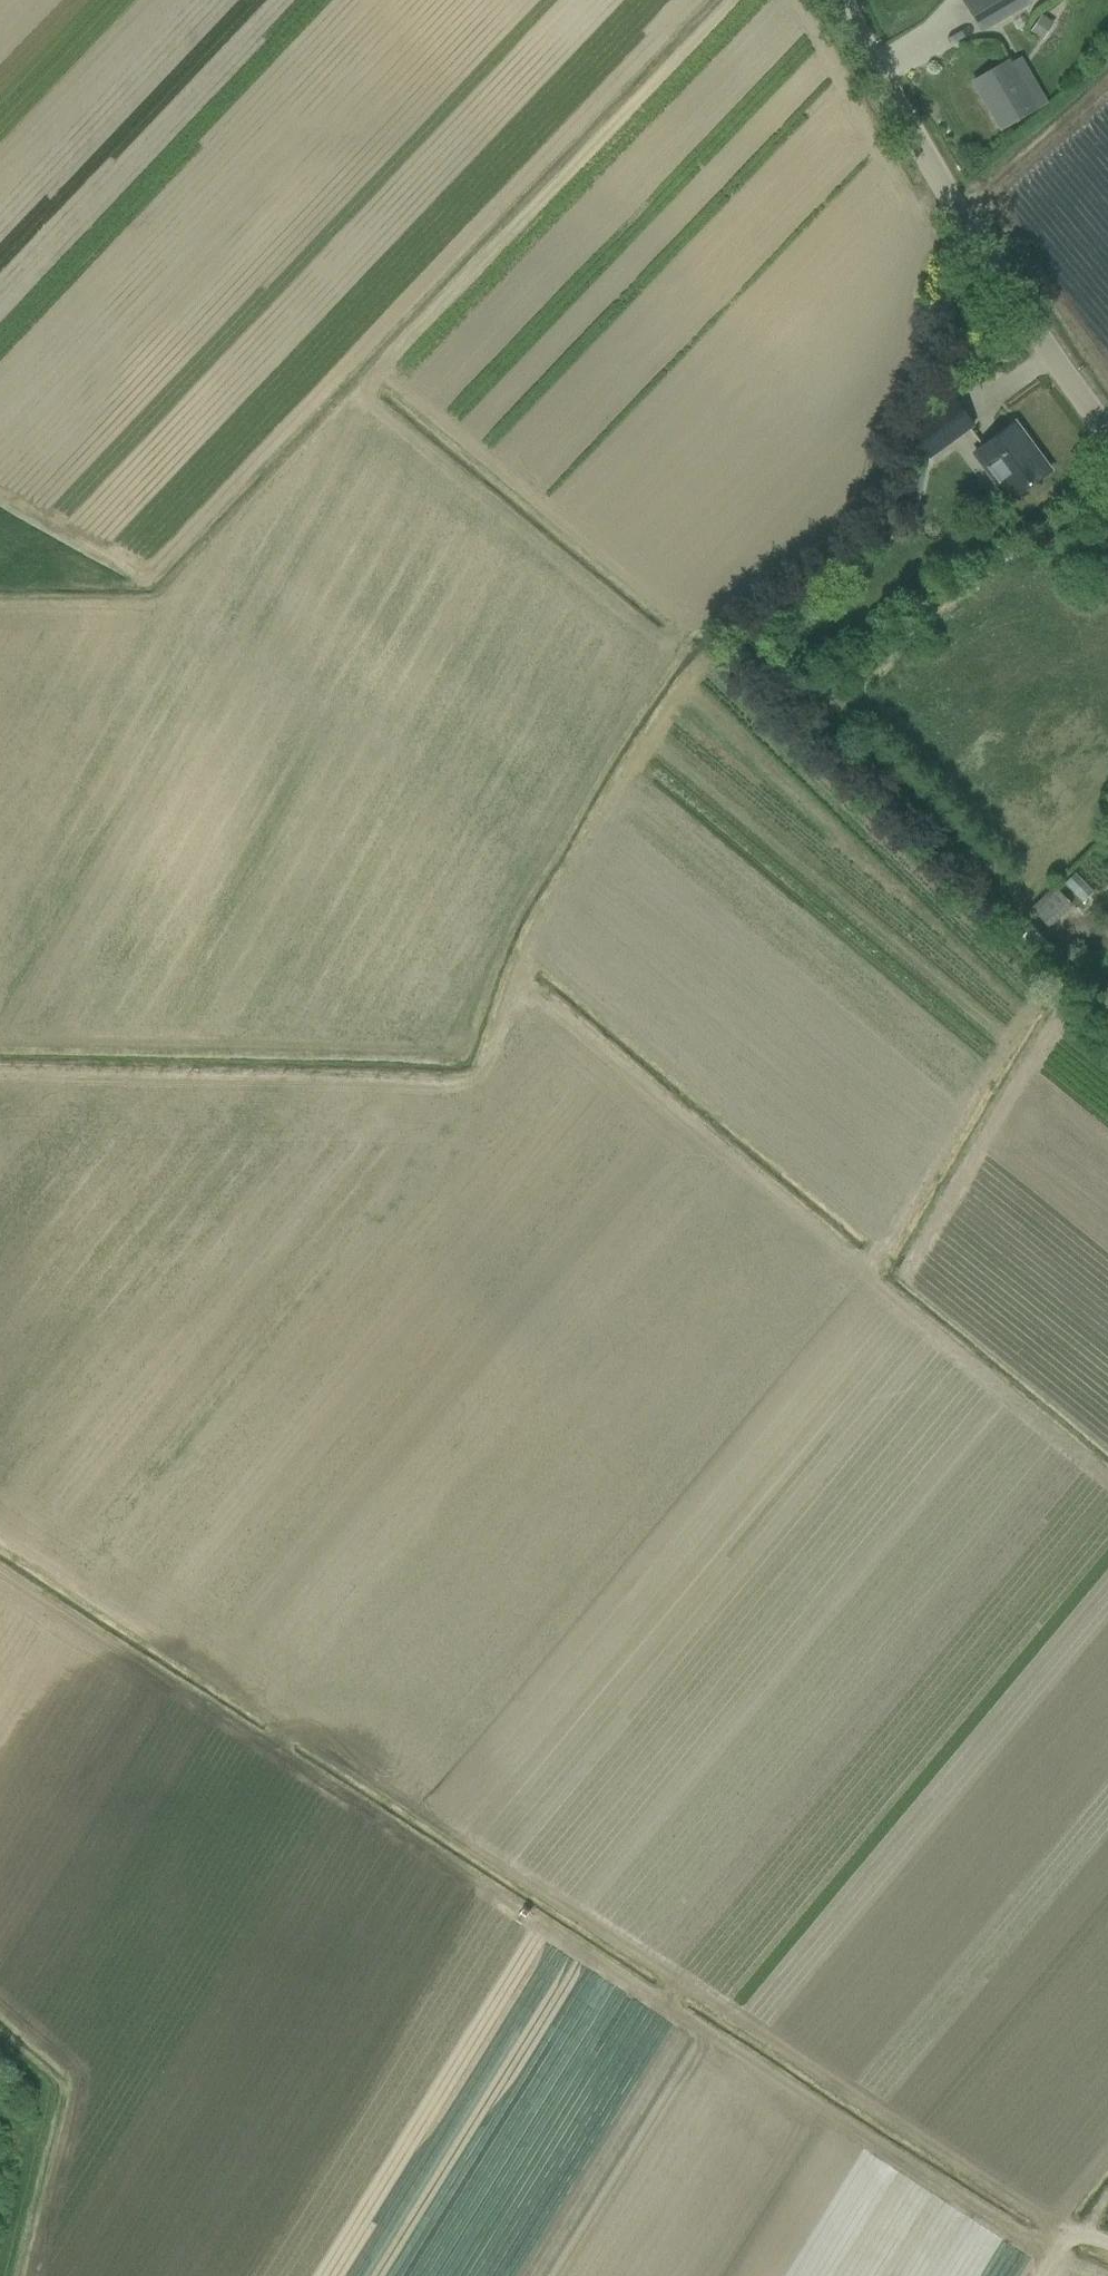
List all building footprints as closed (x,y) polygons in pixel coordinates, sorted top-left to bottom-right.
[(1029,0),(965,0),(963,1),(982,32),(1031,3),(1029,0)] [(1041,17),(1031,33),(1042,40),(1052,24),(1041,17)] [(1002,128),(1021,117),(1033,110),(1006,64),(975,81),(1002,128)] [(951,398),(907,430),(928,458),(971,427),(951,398)] [(1014,424),(996,437),(972,454),(1008,502),(1045,475),(1023,445),(1027,442),(1014,424)] [(904,466),(902,477),(923,481),(926,470),(904,466)] [(1095,906),(1104,893),(1082,877),(1073,890),(1095,906)] [(1033,911),(1049,927),(1071,906),(1056,890),(1033,911)]
